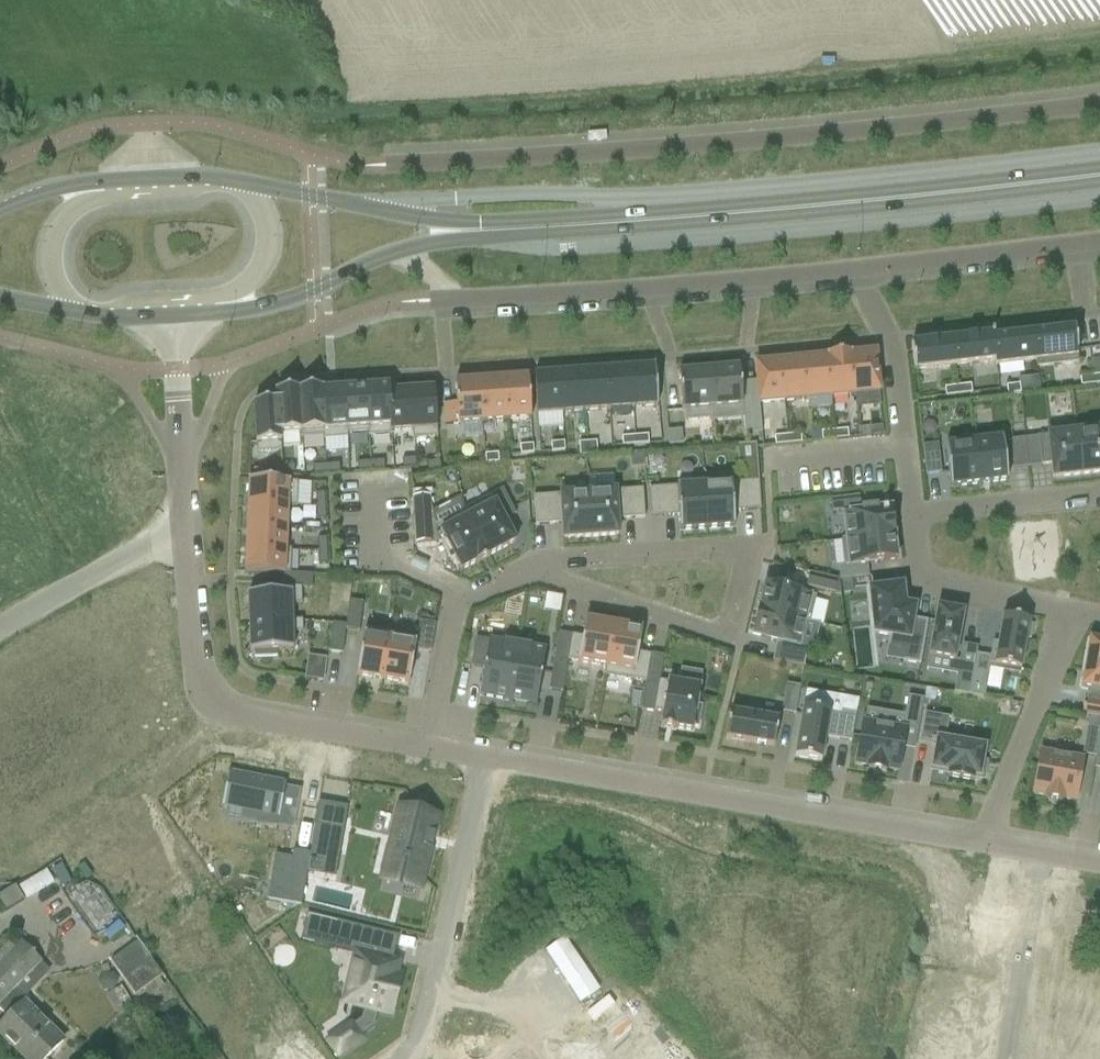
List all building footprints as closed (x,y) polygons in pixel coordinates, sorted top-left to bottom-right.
[(1076,352),(1077,352),(1074,330),(1033,335),(1037,368),(1078,363),(1076,352)] [(991,335),(951,340),(955,366),(994,362),(995,362),(992,339),(993,339),(992,331),(991,332),(990,332),(991,335)] [(993,339),(992,339),(995,362),(994,362),(994,366),(995,366),(1035,362),(1036,361),(1033,335),(1004,338),(998,339),(996,339),(993,339)] [(955,366),(951,340),(910,344),(913,371),(955,366)] [(875,353),(851,355),(855,395),(879,393),(875,353)] [(831,398),(855,395),(851,355),(851,354),(827,356),(831,398)] [(803,360),(807,400),(831,398),(827,356),(825,356),(825,358),(803,360)] [(783,402),(807,400),(803,360),(779,362),(783,402)] [(759,405),(783,402),(779,362),(755,364),(756,382),(759,405)] [(630,368),(633,408),(657,406),(654,367),(630,368)] [(609,410),(633,408),(630,368),(606,370),(609,410)] [(738,368),(708,370),(712,422),(743,419),(742,410),(759,409),(759,405),(756,382),(740,383),(738,368)] [(582,372),(585,412),(609,410),(606,370),(582,372)] [(711,422),(712,422),(708,370),(678,373),(681,411),(684,411),(685,421),(711,419),(711,422)] [(582,372),(558,373),(561,413),(585,412),(582,372)] [(561,413),(558,373),(534,375),(537,415),(561,413)] [(1080,387),(1093,385),(1092,376),(1079,378),(1080,387)] [(506,422),(530,420),(527,378),(503,379),(506,422)] [(506,422),(503,379),(479,381),(482,423),(506,422)] [(456,404),(442,405),(444,426),(448,425),(457,425),(459,425),(481,423),(482,423),(479,381),(454,383),(455,388),(456,404)] [(958,396),(971,394),(970,385),(957,387),(958,396)] [(1006,386),(1007,395),(1020,394),(1019,385),(1006,386)] [(379,387),(366,388),(369,428),(369,433),(367,433),(367,437),(370,437),(388,436),(392,435),(392,432),(391,426),(389,392),(389,386),(384,387),(379,387)] [(958,396),(957,387),(944,388),(945,397),(958,396)] [(346,389),(344,389),(347,435),(367,433),(369,433),(369,428),(366,388),(352,389),(346,389)] [(424,389),(411,390),(414,430),(412,430),(412,439),(415,439),(437,437),(434,388),(429,389),(424,389)] [(319,390),(298,391),(301,433),(300,433),(300,438),(301,438),(322,436),(325,436),(322,391),(322,390),(321,389),(319,390)] [(324,391),(322,391),(325,436),(322,436),(323,440),(325,440),(346,438),(347,438),(347,435),(344,389),(329,390),(324,391)] [(391,391),(389,392),(391,426),(392,432),(412,430),(414,430),(411,390),(397,391),(391,391)] [(298,391),(275,393),(275,401),(275,403),(277,434),(280,434),(300,433),(301,433),(298,391)] [(262,404),(253,404),(256,443),(256,453),(279,452),(281,451),(280,435),(280,434),(277,434),(275,403),(262,404)] [(882,427),(868,428),(869,437),(882,436),(882,427)] [(847,430),(835,431),(835,440),(848,439),(847,430)] [(1076,433),(1080,475),(1099,473),(1099,430),(1076,433)] [(681,431),(667,432),(669,446),(682,445),(681,431)] [(821,442),(835,440),(835,431),(821,433),(821,442)] [(1080,475),(1076,433),(1025,439),(1029,468),(1042,466),(1050,465),(1052,479),(1080,475)] [(788,436),(788,445),(801,444),(800,435),(788,436)] [(634,437),(635,446),(648,445),(647,436),(634,437)] [(774,446),(788,445),(788,436),(774,437),(774,446)] [(622,447),(635,446),(634,437),(621,438),(622,447)] [(1002,439),(973,442),(978,485),(1007,482),(1002,439)] [(1029,468),(1025,439),(1010,440),(1014,470),(1029,468)] [(588,443),(589,456),(597,456),(596,442),(588,443)] [(950,488),(978,485),(973,442),(945,446),(950,488)] [(563,443),(550,444),(551,453),(564,452),(563,443)] [(579,457),(589,456),(588,443),(578,444),(579,457)] [(941,474),(937,444),(922,446),(925,476),(941,474)] [(533,454),(532,445),(519,446),(520,455),(533,454)] [(498,463),(497,454),(484,455),(485,464),(498,463)] [(641,455),(630,456),(631,468),(642,468),(641,455)] [(415,459),(402,460),(402,469),(415,468),(415,459)] [(370,462),(371,471),(384,470),(383,461),(370,462)] [(440,469),(438,461),(426,463),(428,472),(440,469)] [(358,472),(371,471),(370,462),(357,463),(358,472)] [(267,474),(280,475),(281,466),(268,465),(267,474)] [(325,466),(326,474),(339,473),(339,465),(325,466)] [(281,466),(280,475),(293,475),(294,467),(281,466)] [(326,474),(325,466),(312,467),(313,475),(326,474)] [(248,482),(247,503),(288,505),(288,507),(296,507),(296,505),(297,483),(248,480),(248,481),(248,482)] [(758,482),(703,485),(706,529),(734,528),(733,512),(760,511),(758,482)] [(679,531),(706,529),(703,485),(649,489),(651,518),(678,516),(679,531)] [(489,497),(464,511),(488,557),(489,556),(491,555),(512,544),(515,542),(504,521),(515,515),(502,489),(490,496),(490,497),(489,497)] [(644,518),(642,490),(587,493),(590,537),(618,535),(617,520),(644,518)] [(587,493),(533,497),(535,526),(562,524),(563,539),(590,537),(587,493)] [(315,494),(316,507),(324,506),(324,494),(315,494)] [(894,534),(891,508),(876,510),(875,508),(862,509),(862,512),(860,512),(859,496),(830,500),(831,513),(843,512),(843,514),(846,539),(841,540),(894,534)] [(429,497),(412,498),(415,545),(433,544),(433,543),(445,542),(450,552),(460,571),(476,563),(477,564),(481,562),(486,560),(489,558),(489,557),(489,556),(488,557),(464,511),(438,524),(431,512),(430,510),(429,497)] [(247,513),(246,526),(287,528),(288,507),(288,505),(247,503),(247,504),(247,507),(247,513)] [(324,506),(316,507),(316,520),(325,520),(324,506)] [(246,535),(245,549),(285,551),(285,549),(287,528),(246,526),(246,530),(246,535)] [(894,535),(894,534),(841,540),(844,566),(838,567),(840,580),(868,577),(867,564),(896,561),(893,536),(894,535)] [(317,539),(318,552),(326,551),(326,538),(317,539)] [(245,557),(244,572),(283,574),(290,574),(291,551),(291,550),(285,549),(285,551),(245,549),(245,552),(245,557)] [(327,565),(326,551),(318,552),(318,565),(327,565)] [(287,593),(248,595),(249,624),(291,622),(291,621),(291,605),(301,605),(301,589),(311,589),(312,575),(290,574),(283,574),(283,588),(287,588),(287,593)] [(805,588),(834,594),(837,580),(809,574),(805,588)] [(851,580),(841,581),(842,594),(853,593),(851,580)] [(759,609),(759,610),(804,621),(804,622),(809,623),(819,625),(822,626),(827,604),(814,601),(815,597),(765,585),(760,605),(759,609)] [(904,606),(902,587),(869,590),(874,634),(889,637),(887,647),(905,650),(902,662),(920,665),(927,622),(912,619),(914,607),(904,606)] [(345,626),(345,630),(359,632),(362,603),(349,602),(345,626)] [(928,656),(926,670),(956,676),(953,693),(969,696),(974,668),(958,665),(954,661),(963,612),(937,608),(934,621),(928,656)] [(752,632),(751,636),(766,639),(766,641),(769,642),(770,640),(776,642),(776,644),(779,644),(778,647),(776,658),(775,661),(773,661),(772,661),(772,662),(804,668),(804,666),(803,666),(805,656),(807,647),(799,645),(804,622),(804,621),(759,610),(759,609),(757,609),(757,610),(752,632)] [(974,668),(969,696),(984,699),(985,689),(990,665),(1020,670),(1026,639),(1029,639),(1032,626),(1028,626),(1029,622),(1002,617),(998,644),(992,643),(989,657),(976,655),(974,663),(973,668),(974,668)] [(558,633),(553,662),(567,664),(568,661),(605,667),(603,675),(604,676),(613,625),(585,620),(582,637),(558,633)] [(291,622),(249,624),(249,628),(249,633),(250,652),(253,652),(254,658),(277,657),(276,651),(292,651),(292,633),(302,633),(302,622),(302,621),(291,621),(291,622)] [(390,632),(382,680),(408,685),(414,650),(430,653),(435,624),(419,622),(416,637),(390,632)] [(332,624),(328,652),(342,654),(345,630),(345,626),(332,624)] [(613,625),(604,676),(645,682),(658,685),(659,681),(663,657),(649,654),(649,655),(637,653),(641,630),(613,625)] [(364,628),(356,676),(382,680),(390,632),(364,628)] [(1099,719),(1099,639),(1095,638),(1095,641),(1089,640),(1080,689),(1087,690),(1085,700),(1084,700),(1081,715),(1089,717),(1099,719)] [(475,639),(470,667),(484,669),(479,696),(507,701),(517,646),(475,639)] [(517,646),(507,701),(524,704),(536,706),(545,651),(540,650),(517,646)] [(306,655),(303,677),(321,680),(324,657),(306,655)] [(553,662),(548,690),(562,693),(567,664),(553,662)] [(645,682),(640,711),(654,713),(654,711),(663,713),(660,726),(661,726),(661,728),(675,730),(675,729),(692,732),(693,727),(698,728),(702,706),(696,706),(699,688),(659,681),(658,685),(645,682)] [(780,712),(794,715),(799,687),(785,684),(780,712)] [(925,689),(923,699),(934,701),(936,691),(925,689)] [(907,697),(902,725),(918,728),(923,700),(907,697)] [(802,709),(794,757),(820,762),(825,738),(851,742),(855,714),(841,712),(840,715),(837,715),(802,709)] [(729,717),(725,739),(774,747),(778,721),(757,717),(730,712),(729,717)] [(924,714),(919,741),(936,744),(931,770),(942,772),(947,773),(947,775),(947,777),(972,782),(973,777),(979,778),(979,777),(981,777),(983,778),(986,763),(982,763),(984,748),(944,741),(948,722),(948,718),(924,714)] [(1082,755),(1095,758),(1099,731),(1099,719),(1089,717),(1087,727),(1082,755)] [(863,724),(856,764),(868,766),(867,768),(885,771),(885,769),(897,771),(904,731),(863,724)] [(1040,754),(1033,794),(1045,796),(1045,798),(1062,801),(1063,800),(1074,802),(1082,761),(1040,754)] [(222,805),(221,807),(223,808),(223,807),(226,808),(228,808),(229,808),(241,810),(241,811),(241,810),(254,813),(258,814),(256,825),(260,826),(260,825),(265,825),(265,826),(277,827),(280,809),(295,812),(299,791),(284,788),(285,787),(285,784),(284,783),(283,783),(281,783),(281,784),(274,782),(230,773),(228,772),(228,774),(229,774),(225,790),(226,790),(225,795),(222,806),(222,805)] [(398,809),(384,870),(422,879),(429,849),(431,850),(435,835),(434,835),(433,835),(437,819),(398,809)] [(314,824),(306,874),(312,875),(315,860),(338,864),(344,829),(314,824)] [(275,856),(267,900),(300,906),(303,889),(286,886),(291,859),(275,856)] [(46,871),(18,888),(25,899),(53,883),(46,871)] [(0,896),(0,904),(5,912),(23,901),(15,887),(0,896)] [(306,914),(303,928),(316,931),(313,943),(356,954),(344,1003),(363,1008),(361,1019),(352,1026),(351,1026),(351,1025),(350,1026),(358,1038),(359,1038),(373,1028),(377,1012),(391,1015),(400,978),(394,976),(397,964),(391,962),(370,957),(377,932),(306,914)] [(0,965),(0,1011),(8,1019),(0,1027),(0,1035),(24,1058),(46,1058),(63,1042),(25,1004),(29,999),(25,996),(16,986),(29,972),(37,980),(48,969),(21,943),(13,951),(0,965)] [(137,943),(110,962),(134,996),(161,976),(137,943)] [(102,975),(97,984),(103,993),(113,992),(118,984),(112,975),(102,975)]
